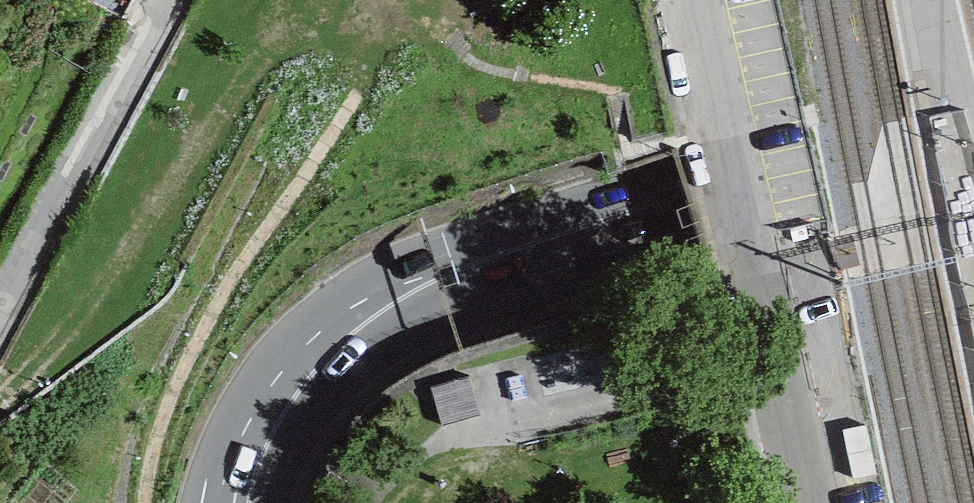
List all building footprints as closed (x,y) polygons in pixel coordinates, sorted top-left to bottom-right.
[(437,362),(444,419),(612,399),(605,342),(437,362)]
